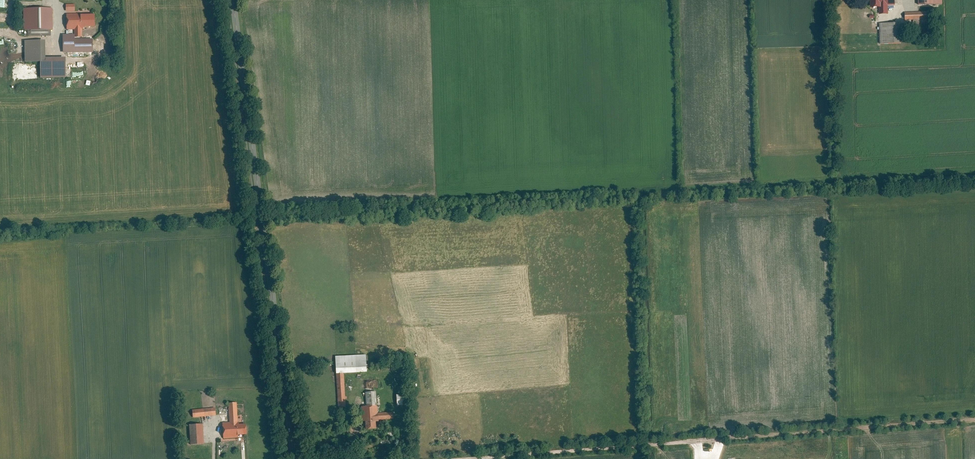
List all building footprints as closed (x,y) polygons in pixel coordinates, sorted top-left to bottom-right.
[(872,7),(881,7),(881,13),(890,13),(890,5),(896,5),(896,0),(872,0),(872,7)] [(52,7),(23,8),(24,30),(53,30),(52,7)] [(929,11),(907,12),(908,23),(929,22),(929,11)] [(95,13),(66,13),(67,30),(74,29),(82,29),(83,29),(83,26),(95,26),(95,13)] [(881,23),(882,43),(903,43),(903,23),(881,23)] [(83,51),(82,29),(74,29),(74,34),(62,34),(63,52),(83,51)] [(24,40),(25,61),(40,61),(46,61),(45,57),(45,39),(24,40)] [(66,56),(45,57),(46,61),(40,61),(40,77),(66,77),(66,56)] [(368,354),(337,355),(339,407),(347,407),(346,373),(369,372),(368,354)] [(377,391),(367,391),(368,405),(362,406),(363,421),(367,421),(367,430),(378,429),(378,421),(381,421),(381,419),(395,419),(395,412),(378,413),(377,391)] [(407,393),(398,393),(399,405),(408,404),(407,393)] [(238,402),(230,402),(231,422),(224,422),(225,438),(240,437),(240,435),(248,434),(247,423),(239,423),(238,402)] [(193,410),(194,417),(218,415),(217,407),(193,410)] [(206,443),(205,423),(191,424),(192,444),(206,443)]
